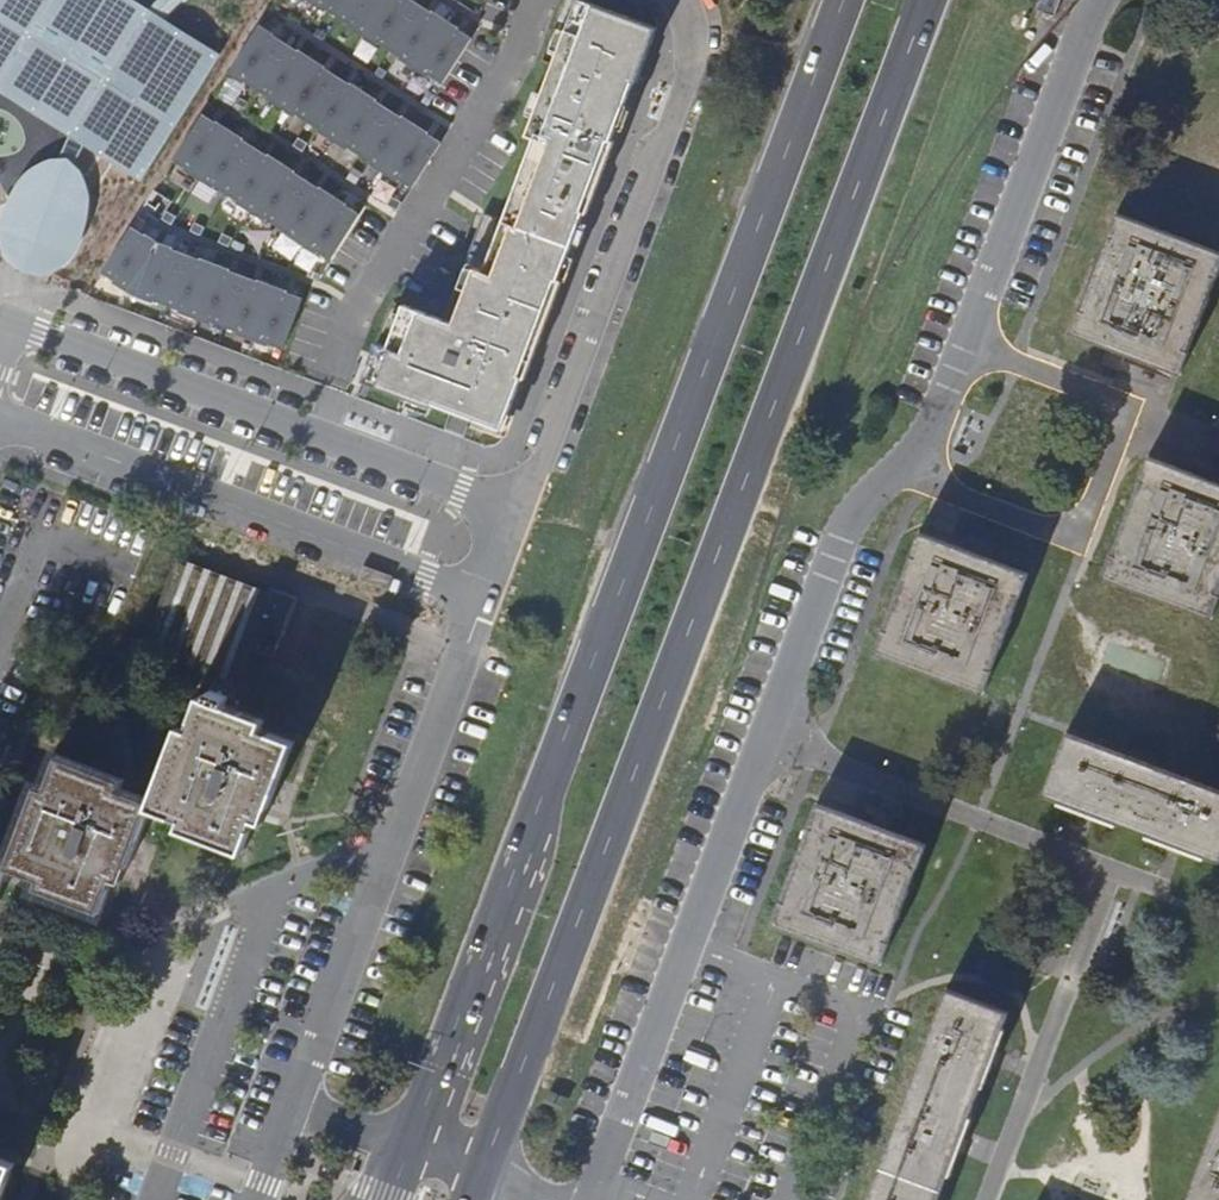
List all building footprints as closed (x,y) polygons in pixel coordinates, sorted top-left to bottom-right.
[(139,0),(0,0),(0,98),(137,185),(222,52),(166,17),(150,7),(139,0)] [(150,7),(166,17),(183,0),(156,0),(150,7)] [(329,16),(331,14),(353,28),(351,30),(381,49),(382,47),(404,61),(403,64),(432,82),(434,80),(446,88),(475,44),(460,34),(461,31),(437,16),(436,18),(408,1),(409,0),(304,0),(329,16)] [(665,36),(586,4),(530,141),(538,144),(505,225),(487,217),(444,322),(404,305),(387,347),(376,342),(361,381),(501,438),(665,36)] [(276,37),(262,28),(232,76),(248,86),(249,84),(271,98),(270,100),(299,119),(301,117),(323,131),(321,134),(350,152),(352,150),(374,164),(373,167),(402,186),(403,183),(416,191),(443,149),(428,139),(430,137),(406,121),(404,124),(377,106),(378,103),(354,88),(353,90),(325,73),(327,70),(303,55),(301,57),(274,40),(276,37)] [(220,127),(205,117),(176,161),(189,169),(187,172),(216,191),(218,188),(239,202),(238,205),(267,223),(268,221),(290,235),(289,238),(317,256),(319,254),(331,262),(360,217),(345,208),(347,205),(323,190),(321,192),(295,175),(296,172),(272,157),(271,160),(244,142),(245,140),(221,124),(220,127)] [(0,218),(0,246),(2,258),(21,271),(42,277),(59,270),(76,255),(86,222),(87,197),(82,176),(66,158),(48,159),(31,169),(11,189),(0,218)] [(1179,374),(1218,269),(1218,253),(1117,213),(1071,334),(1179,374)] [(148,238),(133,229),(104,273),(117,281),(115,283),(133,296),(154,304),(155,301),(180,310),(179,313),(211,325),(212,323),(237,332),(236,335),(268,347),(269,345),(283,350),(302,301),(285,295),(286,292),(260,282),(258,284),(228,273),(229,270),(202,260),(201,263),(171,251),(172,248),(160,243),(150,236),(148,238)] [(1177,469),(1148,457),(1101,578),(1210,619),(1218,596),(1218,485),(1177,469)] [(1027,573),(948,544),(926,536),(918,533),(874,652),(982,693),(1027,573)] [(276,647),(296,597),(272,589),(270,594),(179,561),(147,644),(219,671),(208,699),(202,697),(190,729),(181,726),(153,802),(128,792),(118,789),(121,780),(60,757),(47,789),(39,786),(10,860),(0,857),(0,889),(8,867),(42,879),(39,886),(101,909),(113,876),(122,879),(128,866),(136,845),(138,839),(151,807),(184,819),(182,827),(243,850),(256,818),(264,821),(270,806),(275,791),(280,778),(294,742),(261,729),(264,720),(225,706),(236,678),(238,678),(250,648),(273,656),(276,647)] [(1066,733),(1043,794),(1080,808),(1218,860),(1218,791),(1066,733)] [(847,815),(817,803),(771,924),(880,965),(925,845),(847,815)] [(866,1199),(937,1199),(1008,1013),(946,988),(866,1199)] [(2,1198),(15,1164),(0,1158),(0,1199),(1,1199),(2,1198)]
